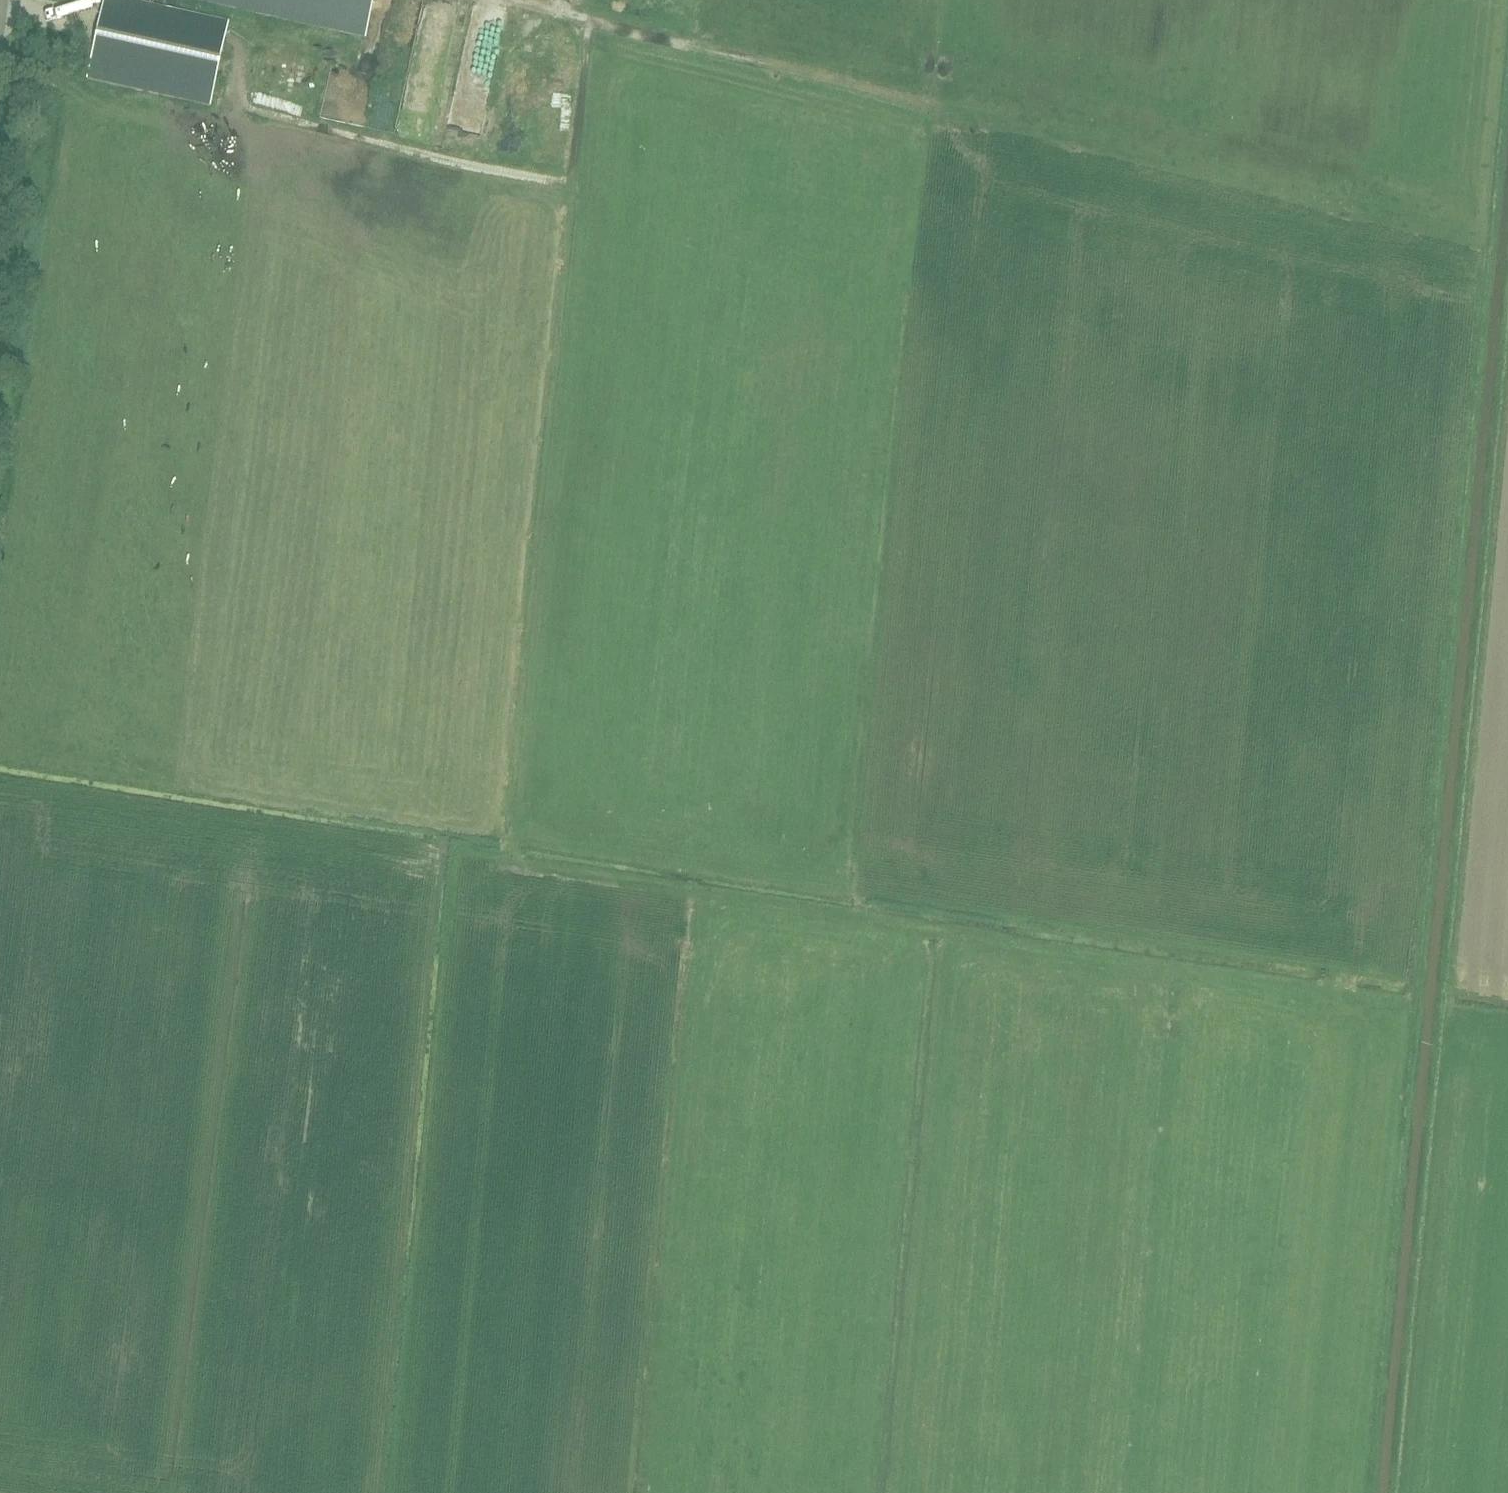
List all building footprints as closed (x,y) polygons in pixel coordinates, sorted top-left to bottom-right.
[(135,0),(104,0),(87,78),(210,105),(228,21),(135,0)] [(365,35),(372,0),(208,0),(365,35)]
